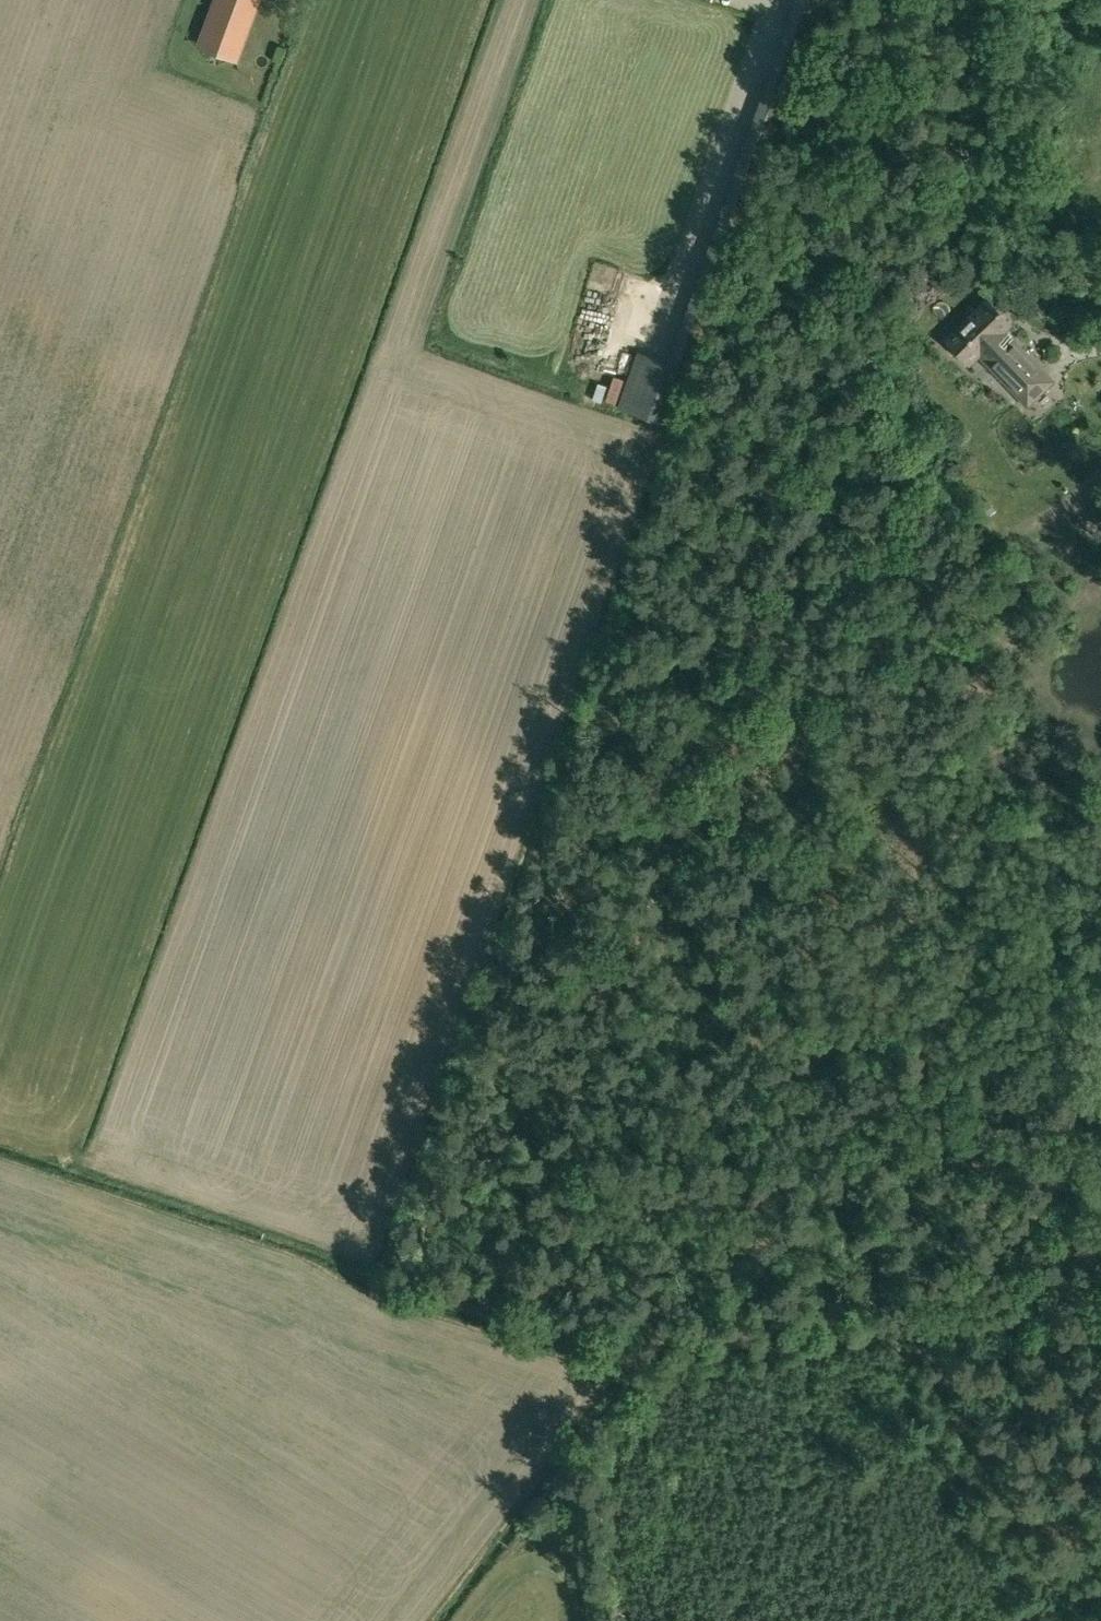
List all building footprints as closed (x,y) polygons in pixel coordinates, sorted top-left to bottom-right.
[(238,62),(261,0),(212,0),(195,47),(238,62)] [(668,359),(696,368),(823,0),(797,0),(668,359)] [(1051,380),(1002,330),(1011,320),(990,298),(946,341),(968,363),(978,353),(1028,403),(1051,380)] [(668,359),(638,350),(617,407),(675,428),(696,368),(668,359)] [(982,507),(988,516),(995,511),(990,503),(982,507)]
